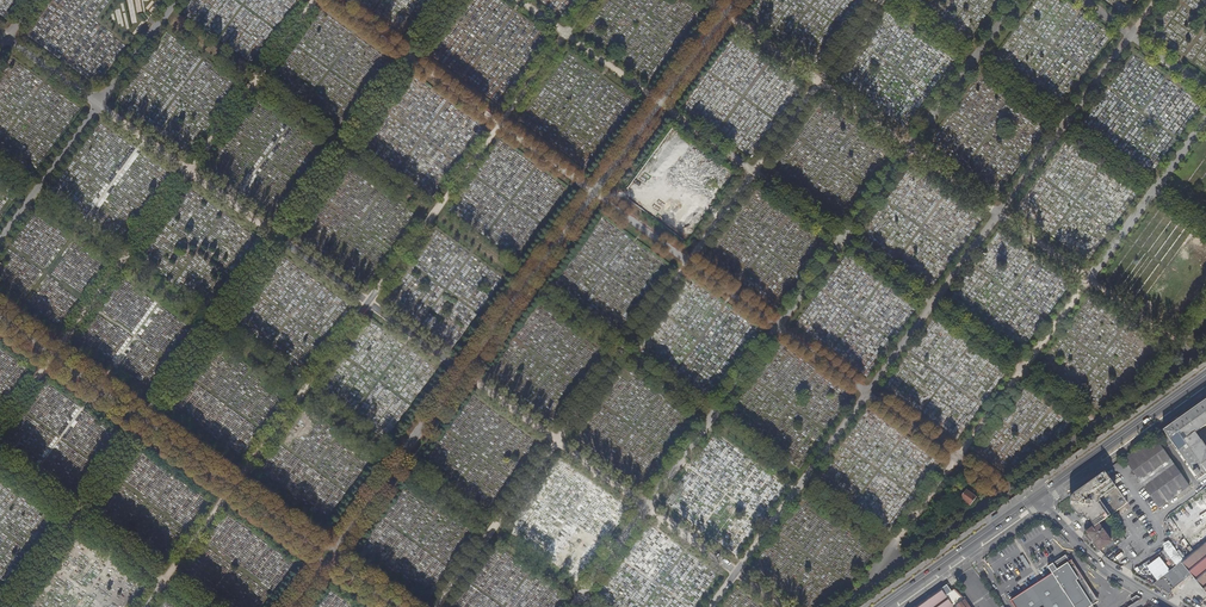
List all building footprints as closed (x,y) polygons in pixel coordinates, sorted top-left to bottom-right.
[(1164,432),(1166,435),(1197,482),(1205,476),(1205,402),(1164,432)] [(1159,507),(1190,485),(1155,437),(1124,459),(1159,507)] [(1127,502),(1105,471),(1091,481),(1092,482),(1074,495),(1073,496),(1073,497),(1072,497),(1072,498),(1072,499),(1072,500),(1072,501),(1072,502),(1072,503),(1072,504),(1073,505),(1075,510),(1077,514),(1080,512),(1083,516),(1082,517),(1086,520),(1086,519),(1088,522),(1090,521),(1094,526),(1098,524),(1109,515),(1127,502)] [(1092,482),(1091,481),(1072,495),(1071,497),(1070,498),(1070,499),(1070,500),(1070,501),(1070,503),(1070,504),(1071,507),(1074,510),(1075,510),(1073,505),(1072,504),(1072,503),(1072,502),(1072,501),(1072,500),(1072,499),(1072,498),(1072,497),(1073,497),(1073,496),(1074,495),(1092,482)] [(965,490),(960,499),(969,506),(975,498),(965,490)] [(1111,542),(1098,524),(1094,526),(1087,532),(1101,549),(1111,542)] [(1117,535),(1121,541),(1125,538),(1121,532),(1117,535)] [(1187,556),(1173,567),(1153,584),(1170,594),(1172,589),(1191,573),(1205,592),(1205,540),(1187,556)] [(1096,606),(1102,601),(1076,560),(1072,562),(1068,556),(1050,568),(1054,574),(1013,601),(1017,606),(1097,606),(1096,606)] [(981,579),(972,566),(956,578),(960,584),(971,576),(976,583),(981,579)] [(947,584),(941,588),(954,606),(969,606),(966,603),(954,589),(951,591),(947,584)] [(941,588),(915,606),(954,606),(941,588)]
